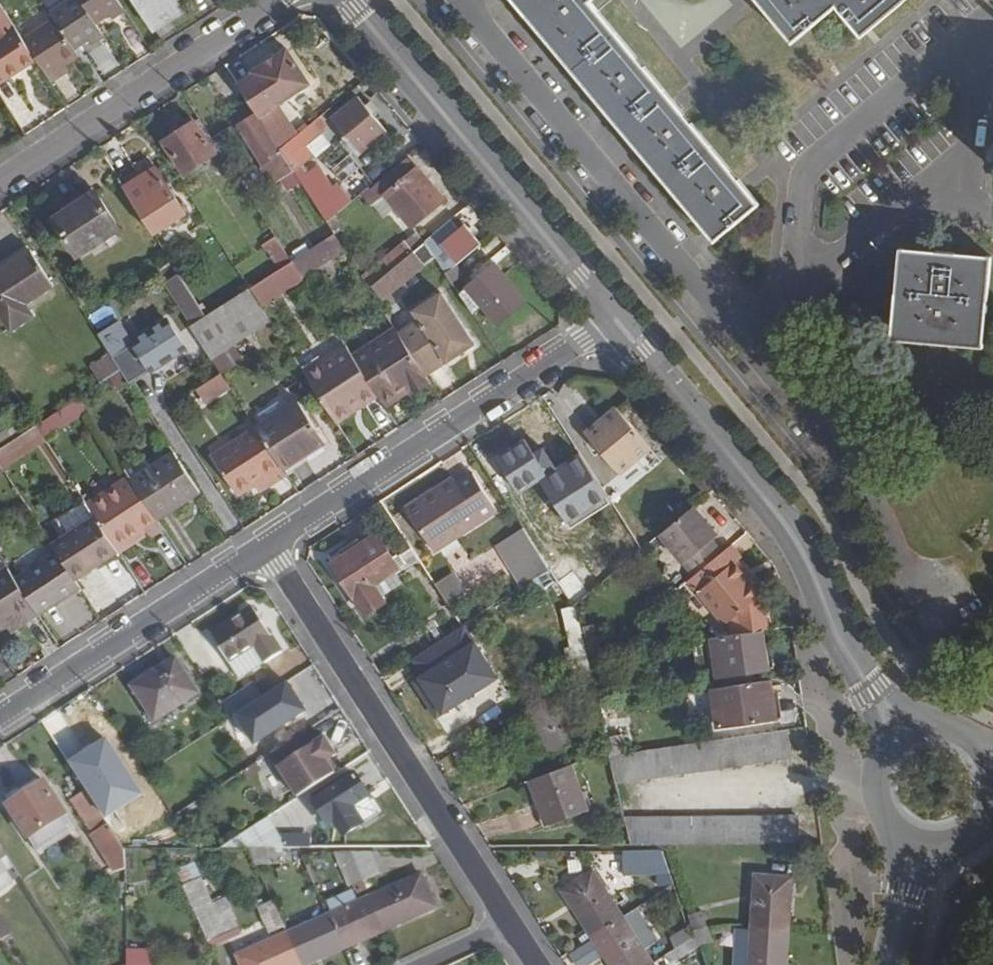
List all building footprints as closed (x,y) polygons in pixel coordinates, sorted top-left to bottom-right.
[(35,59),(49,83),(65,73),(62,67),(67,64),(79,56),(74,49),(88,39),(91,44),(103,36),(95,23),(109,14),(111,17),(124,9),(119,0),(67,0),(49,11),(55,19),(22,40),(35,59)] [(153,30),(184,10),(177,0),(134,0),(153,30)] [(717,240),(760,204),(591,1),(592,0),(516,0),(717,240)] [(793,42),(838,5),(864,36),(907,0),(759,0),(793,42)] [(35,59),(22,40),(14,27),(0,36),(0,81),(35,59)] [(309,84),(287,50),(238,82),(260,116),(278,105),(309,84)] [(62,67),(65,73),(70,69),(67,64),(62,67)] [(356,98),(332,119),(361,152),(385,133),(356,98)] [(279,150),(297,135),(278,105),(260,116),(258,117),(279,150)] [(288,192),(300,184),(300,183),(293,172),(279,150),(258,117),(256,114),(236,125),(266,173),(273,169),(288,192)] [(195,122),(163,143),(185,174),(216,154),(195,122)] [(279,150),(293,172),(301,166),(315,155),(306,143),(319,133),(311,123),(297,135),(279,150)] [(363,194),(372,206),(384,196),(394,208),(409,228),(442,200),(407,158),(363,194)] [(293,172),(300,183),(308,177),(301,166),(293,172)] [(125,188),(154,234),(185,213),(155,168),(125,188)] [(300,184),(325,222),(333,216),(349,204),(337,188),(333,191),(319,169),(308,177),(300,183),(300,184)] [(96,191),(54,218),(78,256),(120,229),(96,191)] [(372,206),(382,218),(394,208),(384,196),(372,206)] [(325,222),(333,234),(341,229),(333,216),(325,222)] [(427,240),(436,256),(444,268),(453,282),(461,276),(455,267),(479,245),(464,227),(459,231),(450,220),(427,240)] [(417,232),(404,244),(411,253),(425,242),(417,232)] [(333,234),(291,261),(302,278),(344,251),(333,234)] [(262,246),(278,269),(291,261),(275,237),(262,246)] [(411,253),(372,286),(384,300),(401,285),(436,256),(427,240),(425,242),(411,253)] [(404,244),(362,278),(369,289),(372,286),(411,253),(404,244)] [(479,245),(455,267),(461,276),(465,281),(490,258),(479,245)] [(983,346),(992,257),(901,247),(893,338),(983,346)] [(0,270),(0,315),(11,331),(34,315),(27,303),(53,286),(30,251),(0,270)] [(156,272),(164,284),(180,274),(172,261),(156,272)] [(278,269),(248,289),(260,308),(303,280),(302,278),(291,261),(278,269)] [(480,305),(498,326),(525,301),(494,265),(461,294),(472,312),(480,305)] [(164,284),(191,326),(207,315),(180,274),(164,284)] [(401,285),(384,300),(390,307),(407,292),(401,285)] [(207,315),(191,326),(211,357),(233,344),(243,338),(235,325),(245,319),(253,331),(269,320),(260,308),(248,289),(207,315)] [(418,321),(398,333),(425,376),(474,345),(441,293),(412,312),(418,321)] [(112,354),(122,370),(131,383),(148,372),(149,372),(185,348),(167,318),(139,336),(128,343),(115,324),(110,316),(99,323),(116,351),(112,354)] [(115,324),(128,343),(139,336),(126,317),(115,324)] [(235,325),(243,338),(253,331),(245,319),(235,325)] [(351,354),(378,396),(382,403),(407,388),(409,392),(428,380),(425,376),(398,333),(393,327),(351,354)] [(233,344),(211,357),(222,374),(223,375),(245,361),(233,344)] [(301,371),(332,420),(360,402),(363,406),(378,396),(351,354),(344,344),(301,371)] [(122,370),(112,354),(91,368),(101,383),(122,370)] [(206,404),(231,388),(223,375),(222,374),(196,390),(206,404)] [(53,414),(60,424),(61,426),(86,410),(79,398),(53,414)] [(257,428),(283,469),(324,443),(320,436),(298,401),(257,428)] [(360,402),(332,420),(334,424),(363,406),(360,402)] [(617,407),(586,433),(621,472),(651,447),(617,407)] [(36,426),(43,436),(60,424),(53,414),(36,426)] [(553,454),(573,441),(557,417),(537,430),(553,454)] [(29,430),(24,422),(7,433),(6,431),(0,435),(0,449),(29,430)] [(0,449),(0,463),(4,469),(46,441),(43,436),(36,426),(29,430),(0,449)] [(239,497),(256,485),(254,482),(266,474),(273,484),(287,475),(283,469),(257,428),(213,456),(239,497)] [(324,443),(283,469),(287,475),(287,476),(333,447),(325,434),(320,436),(324,443)] [(131,480),(156,519),(183,502),(184,506),(203,494),(175,451),(131,480)] [(434,490),(407,506),(435,550),(498,511),(472,473),(437,495),(434,490)] [(254,482),(256,485),(260,492),(273,484),(266,474),(254,482)] [(95,516),(115,547),(116,548),(146,529),(149,534),(152,537),(163,530),(159,523),(156,519),(131,480),(129,478),(88,505),(95,516)] [(535,512),(551,538),(601,504),(584,479),(535,512)] [(183,502),(156,519),(159,523),(184,506),(183,502)] [(661,533),(696,575),(723,553),(712,541),(718,535),(694,507),(661,533)] [(53,545),(57,551),(76,580),(91,570),(88,565),(115,547),(95,516),(53,545)] [(524,528),(551,568),(565,560),(555,544),(550,548),(532,522),(524,528)] [(496,545),(523,587),(527,585),(541,575),(551,568),(524,528),(523,527),(496,545)] [(146,529),(116,548),(119,553),(149,534),(146,529)] [(378,532),(333,561),(366,613),(386,601),(376,585),(402,568),(378,532)] [(742,557),(732,546),(723,553),(696,575),(689,582),(725,625),(729,622),(730,635),(762,630),(770,629),(765,593),(738,561),(742,557)] [(115,547),(88,565),(91,570),(119,553),(116,548),(115,547)] [(15,578),(39,615),(81,587),(76,580),(57,551),(15,578)] [(565,560),(551,568),(562,585),(578,575),(567,558),(565,560)] [(6,625),(20,617),(25,624),(39,615),(15,578),(8,567),(0,572),(0,629),(6,625)] [(541,575),(527,585),(531,592),(532,591),(534,593),(536,592),(537,594),(548,588),(545,583),(545,582),(541,575)] [(439,589),(449,604),(463,595),(451,576),(438,584),(441,588),(439,589)] [(570,605),(582,598),(573,582),(561,589),(570,605)] [(444,608),(449,604),(439,589),(434,593),(444,608)] [(211,634),(232,665),(255,650),(264,663),(281,652),(252,608),(211,634)] [(20,617),(6,625),(11,633),(25,624),(20,617)] [(580,629),(568,632),(571,648),(584,645),(580,629)] [(768,669),(762,630),(730,635),(712,637),(713,642),(717,672),(718,676),(768,669)] [(448,657),(437,641),(412,657),(423,674),(419,676),(443,713),(475,692),(451,655),(448,657)] [(717,672),(713,642),(703,643),(700,648),(703,671),(707,674),(717,672)] [(232,665),(240,678),(264,663),(255,650),(232,665)] [(177,659),(133,687),(155,720),(198,693),(177,659)] [(776,718),(771,680),(713,688),(718,725),(776,718)] [(262,698),(252,705),(254,708),(258,713),(291,692),(286,683),(262,698)] [(253,684),(222,705),(231,718),(252,705),(262,698),(253,684)] [(311,721),(291,692),(258,713),(254,708),(238,719),(254,744),(291,721),(297,730),(311,721)] [(585,735),(560,693),(527,711),(553,753),(585,735)] [(598,704),(610,750),(611,754),(626,752),(615,701),(612,702),(598,704)] [(611,754),(618,782),(790,757),(785,729),(626,752),(611,754)] [(319,739),(271,767),(290,800),(338,772),(319,739)] [(589,810),(572,764),(530,780),(547,824),(589,810)] [(87,790),(107,821),(118,813),(130,832),(156,815),(124,767),(87,790)] [(365,826),(363,822),(354,808),(369,798),(371,797),(356,773),(314,802),(332,829),(337,826),(346,838),(365,826)] [(9,807),(29,838),(67,814),(46,782),(23,797),(20,792),(6,801),(10,806),(9,807)] [(107,821),(87,790),(70,802),(91,835),(109,823),(107,821)] [(354,808),(363,822),(378,812),(369,798),(354,808)] [(109,823),(121,843),(133,835),(130,832),(118,813),(107,821),(109,823)] [(269,816),(220,848),(250,847),(287,848),(283,840),(269,816)] [(626,816),(632,844),(667,844),(798,842),(797,816),(626,816)] [(116,873),(126,867),(125,849),(121,843),(109,823),(91,835),(90,836),(116,873)] [(16,880),(15,878),(20,875),(0,845),(0,891),(16,880)] [(250,847),(258,865),(307,863),(303,854),(300,847),(287,848),(250,847)] [(625,875),(670,873),(662,850),(623,850),(625,875)] [(355,884),(365,879),(353,853),(337,854),(350,886),(355,884)] [(353,853),(365,879),(366,882),(387,873),(379,853),(353,853)] [(211,905),(214,904),(196,863),(178,871),(196,912),(211,905)] [(564,888),(594,936),(624,916),(594,870),(564,888)] [(756,874),(752,929),(789,932),(793,878),(756,874)] [(372,896),(387,930),(437,908),(421,875),(372,896)] [(365,879),(355,884),(359,893),(369,889),(366,882),(365,879)] [(328,903),(334,914),(359,903),(354,892),(328,903)] [(330,916),(345,948),(387,930),(372,896),(359,903),(334,914),(330,916)] [(211,905),(225,936),(241,929),(226,898),(214,904),(211,905)] [(275,940),(289,934),(275,900),(261,906),(275,940)] [(196,912),(209,943),(225,936),(211,905),(196,912)] [(624,916),(645,948),(658,940),(638,907),(624,916)] [(691,914),(695,925),(709,927),(703,910),(691,914)] [(2,940),(14,932),(0,911),(0,937),(2,940)] [(303,964),(309,964),(345,948),(330,916),(289,934),(303,964)] [(606,954),(613,964),(651,964),(654,963),(645,948),(624,916),(594,936),(595,938),(606,954)] [(660,943),(665,956),(666,955),(693,937),(688,926),(660,943)] [(750,964),(787,964),(789,932),(752,929),(751,948),(750,964)] [(289,934),(275,940),(238,956),(242,964),(303,964),(289,934)] [(693,937),(666,955),(672,964),(701,945),(698,935),(693,937)] [(575,964),(589,964),(606,954),(595,938),(568,955),(575,964)] [(735,964),(750,964),(751,948),(737,947),(735,964)]
